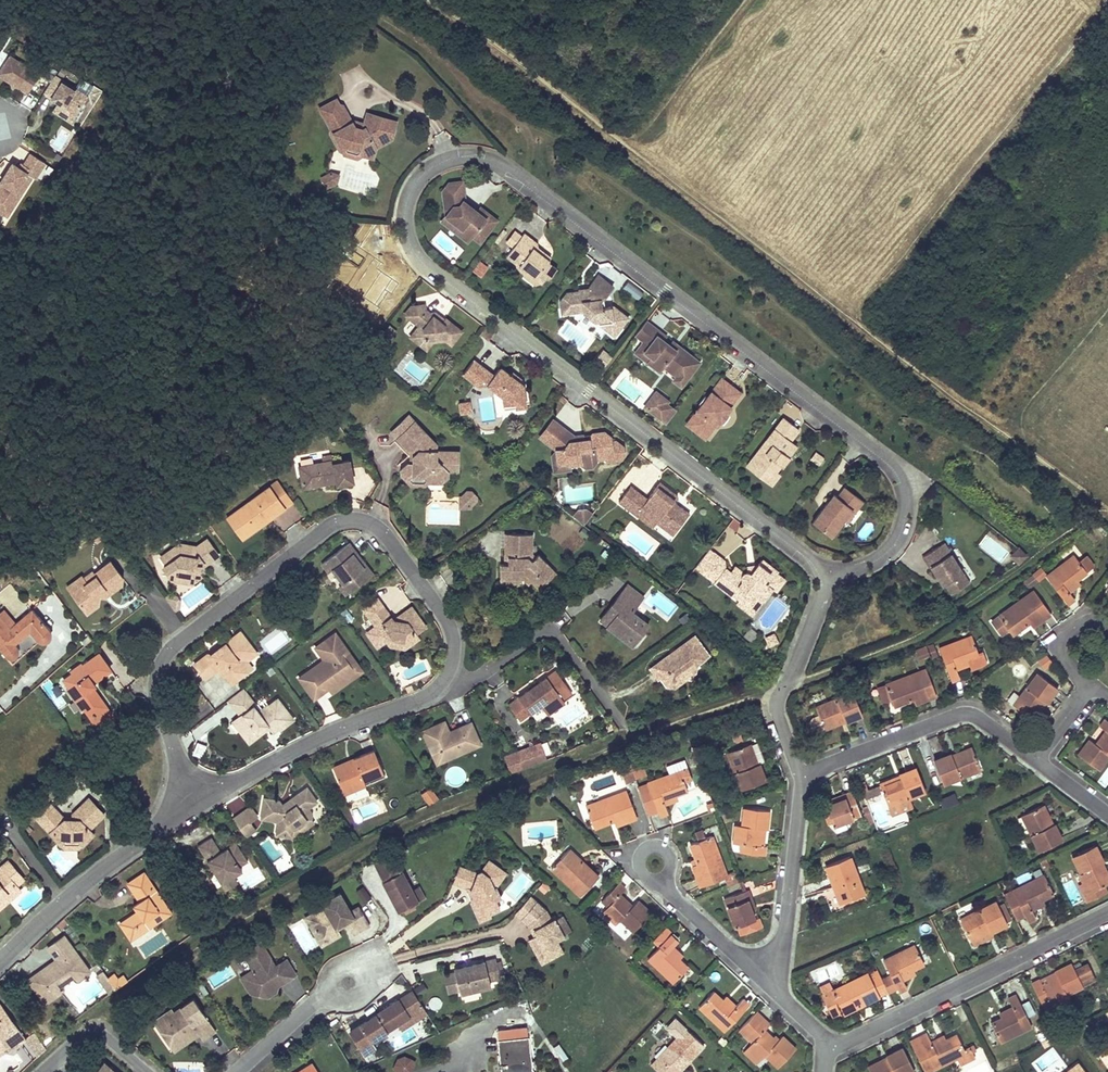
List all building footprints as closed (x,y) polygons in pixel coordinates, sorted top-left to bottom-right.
[(8,56),(0,69),(0,76),(11,83),(15,82),(16,87),(27,94),(39,75),(8,56)] [(85,99),(86,96),(54,75),(43,93),(51,99),(52,97),(59,101),(58,103),(53,111),(70,122),(75,114),(85,99)] [(338,93),(321,102),(325,110),(342,101),(338,93)] [(92,103),(85,99),(75,114),(82,118),(92,103)] [(368,107),(365,118),(364,120),(365,122),(363,123),(355,121),(353,116),(344,100),(342,101),(325,110),(334,126),(331,128),(340,144),(342,143),(348,140),(360,143),(363,149),(373,152),(376,142),(392,134),(397,116),(368,107)] [(348,140),(342,143),(345,148),(357,152),(363,149),(360,143),(348,140)] [(32,177),(35,179),(45,163),(30,154),(24,165),(22,163),(19,167),(12,163),(0,183),(0,185),(1,186),(0,188),(0,212),(7,216),(32,177)] [(42,180),(52,167),(47,163),(37,176),(42,180)] [(331,167),(322,172),(327,182),(336,177),(339,169),(331,167)] [(469,208),(463,204),(465,201),(463,199),(464,197),(462,179),(448,181),(442,190),(445,214),(460,226),(456,231),(467,239),(471,234),(479,240),(496,218),(479,205),(476,210),(471,205),(469,208)] [(460,226),(445,214),(441,219),(456,231),(460,226)] [(521,235),(515,230),(507,240),(513,245),(519,237),(521,235)] [(547,260),(543,256),(545,255),(533,246),(535,244),(536,242),(523,232),(521,235),(519,237),(513,245),(506,254),(519,264),(517,266),(525,272),(529,271),(538,278),(541,281),(545,276),(550,275),(556,267),(547,260)] [(535,244),(533,246),(545,255),(543,256),(547,260),(550,256),(535,244)] [(489,267),(480,260),(472,271),(481,277),(489,267)] [(538,278),(529,271),(525,272),(524,274),(535,282),(538,278)] [(612,285),(598,273),(588,286),(589,293),(579,294),(579,290),(566,291),(560,300),(561,308),(570,306),(570,311),(583,309),(583,310),(597,321),(600,318),(611,317),(612,320),(620,326),(628,316),(613,304),(601,305),(600,297),(602,297),(612,285)] [(589,293),(588,286),(578,287),(579,290),(579,294),(589,293)] [(418,320),(418,324),(409,335),(419,343),(424,337),(428,340),(432,340),(445,338),(450,343),(461,329),(444,316),(443,318),(441,321),(428,311),(424,311),(423,303),(410,304),(404,313),(410,318),(414,317),(418,320)] [(443,318),(434,310),(428,311),(441,321),(443,318)] [(620,326),(612,320),(611,317),(600,318),(597,321),(614,334),(620,326)] [(646,319),(635,333),(649,344),(644,350),(652,355),(648,361),(659,369),(663,364),(677,375),(692,355),(677,344),(674,347),(669,344),(662,338),(665,334),(646,319)] [(432,340),(428,340),(424,337),(419,343),(426,348),(432,340)] [(644,350),(649,344),(643,339),(635,351),(648,361),(652,355),(644,350)] [(602,347),(593,357),(602,364),(610,353),(602,347)] [(487,368),(473,358),(462,373),(476,383),(487,368)] [(509,373),(500,365),(494,373),(486,383),(501,395),(502,403),(514,401),(514,398),(524,397),(522,383),(518,380),(516,378),(514,380),(510,377),(512,375),(509,373)] [(477,384),(486,383),(494,373),(487,368),(476,383),(477,384)] [(511,370),(509,373),(512,375),(510,377),(514,380),(516,378),(518,380),(520,377),(511,370)] [(716,424),(720,419),(721,418),(718,416),(724,409),(726,411),(726,410),(730,405),(729,405),(723,400),(733,386),(721,377),(706,395),(700,404),(686,422),(705,437),(715,423),(716,424)] [(740,391),(733,386),(723,400),(729,405),(740,391)] [(656,391),(644,407),(667,425),(678,411),(667,403),(669,401),(656,391)] [(706,395),(704,394),(698,402),(700,404),(706,395)] [(525,405),(524,397),(514,398),(514,401),(502,403),(503,408),(525,405)] [(468,411),(466,400),(458,401),(460,412),(468,411)] [(729,412),(726,410),(726,411),(724,409),(718,416),(721,418),(720,419),(722,421),(729,412)] [(389,430),(395,437),(412,420),(407,414),(389,430)] [(798,428),(783,416),(752,457),(773,473),(775,471),(780,464),(788,455),(796,444),(790,439),(798,428)] [(538,436),(555,449),(557,462),(567,460),(568,464),(579,462),(585,467),(591,466),(595,461),(595,459),(606,457),(605,448),(610,447),(609,435),(603,431),(591,432),(587,438),(582,439),(574,440),(573,435),(552,419),(538,436)] [(455,470),(456,450),(433,449),(434,443),(412,420),(395,437),(409,452),(411,454),(410,462),(409,461),(405,461),(399,467),(399,473),(405,480),(411,475),(420,475),(426,480),(438,481),(445,475),(445,469),(455,470)] [(555,449),(551,454),(553,471),(569,469),(568,464),(567,460),(557,462),(555,449)] [(816,451),(811,457),(820,464),(824,458),(816,451)] [(321,461),(296,465),(300,487),(334,481),(334,484),(350,481),(347,460),(331,463),(330,459),(328,460),(327,455),(320,456),(321,461)] [(788,455),(780,464),(782,465),(789,456),(788,455)] [(752,457),(746,464),(771,483),(779,473),(775,471),(773,473),(752,457)] [(411,475),(405,480),(408,483),(422,483),(426,480),(420,475),(411,475)] [(680,498),(659,481),(646,498),(629,485),(617,501),(634,514),(640,507),(656,519),(654,521),(655,522),(671,534),(688,512),(676,503),(680,498)] [(266,486),(242,505),(245,509),(237,515),(236,522),(245,534),(261,522),(259,519),(280,504),(266,486)] [(831,535),(844,518),(852,508),(855,510),(863,500),(844,486),(837,496),(833,493),(824,506),(826,508),(824,510),(822,508),(812,521),(831,535)] [(465,490),(460,494),(468,504),(474,499),(474,496),(469,490),(465,490)] [(468,504),(460,494),(458,495),(458,506),(468,506),(468,504)] [(280,504),(259,519),(261,522),(282,507),(280,504)] [(245,509),(242,505),(224,518),(239,538),(245,534),(236,522),(237,515),(245,509)] [(656,519),(640,507),(634,514),(651,527),(655,522),(654,521),(656,519)] [(577,509),(572,516),(582,524),(590,513),(584,508),(577,509)] [(855,510),(852,508),(844,518),(847,520),(855,510)] [(106,535),(106,534),(104,531),(103,531),(91,539),(94,543),(95,542),(95,543),(106,535)] [(502,533),(502,556),(506,556),(506,563),(502,563),(497,563),(497,577),(519,577),(526,583),(529,581),(537,588),(554,571),(536,553),(533,556),(531,554),(530,533),(502,533)] [(161,568),(169,578),(174,574),(184,575),(189,581),(198,574),(195,570),(193,567),(196,565),(198,567),(215,554),(204,539),(197,544),(197,547),(176,544),(159,557),(164,565),(161,568)] [(350,553),(353,550),(346,542),(319,562),(326,571),(329,569),(340,583),(337,586),(343,594),(370,573),(364,564),(360,567),(350,553)] [(968,582),(943,542),(921,556),(928,567),(930,566),(942,585),(944,584),(950,594),(968,582)] [(722,559),(708,548),(694,566),(718,585),(724,584),(725,592),(728,594),(732,594),(737,599),(738,599),(742,594),(748,599),(753,593),(761,600),(770,588),(774,590),(783,579),(775,573),(776,571),(760,559),(755,565),(756,568),(753,568),(753,572),(749,572),(748,572),(747,571),(746,571),(745,571),(744,571),(743,571),(742,572),(741,572),(741,573),(740,573),(740,574),(739,575),(739,576),(739,577),(739,578),(739,579),(740,579),(740,580),(736,585),(729,579),(728,571),(723,567),(722,559)] [(1019,548),(1012,556),(1018,562),(1019,561),(1027,554),(1019,548)] [(364,564),(353,550),(350,553),(360,567),(364,564)] [(1086,572),(1079,562),(1073,555),(1046,576),(1067,604),(1074,599),(1068,592),(1075,586),(1073,582),(1086,572)] [(1085,557),(1079,562),(1086,572),(1092,566),(1085,557)] [(731,567),(722,559),(723,567),(728,571),(731,567)] [(119,586),(121,578),(109,562),(93,574),(91,572),(81,579),(85,583),(70,594),(79,607),(84,603),(96,605),(96,601),(97,597),(102,598),(119,586)] [(742,572),(733,565),(731,567),(728,571),(729,579),(736,585),(740,580),(740,579),(739,579),(739,578),(739,577),(739,576),(739,575),(740,574),(740,573),(741,573),(741,572),(742,572)] [(1039,566),(1031,573),(1038,581),(1046,574),(1039,566)] [(174,574),(169,578),(170,581),(186,583),(189,581),(184,575),(174,574)] [(1032,575),(1025,580),(1030,587),(1037,581),(1032,575)] [(85,583),(81,579),(80,576),(65,587),(70,594),(85,583)] [(625,584),(620,590),(636,603),(641,596),(625,584)] [(609,603),(598,617),(606,624),(609,621),(624,633),(621,636),(630,644),(646,624),(630,610),(636,603),(620,590),(614,597),(622,603),(617,609),(609,603)] [(1050,613),(1033,590),(993,619),(1003,635),(1009,630),(1012,634),(1029,622),(1032,627),(1050,613)] [(761,600),(753,593),(748,599),(742,594),(738,599),(737,599),(735,602),(750,614),(761,600)] [(166,595),(163,598),(173,611),(176,608),(177,601),(174,597),(166,595)] [(614,597),(609,603),(617,609),(622,603),(614,597)] [(84,603),(79,607),(84,613),(96,605),(84,603)] [(367,616),(386,642),(392,638),(400,639),(405,645),(416,637),(413,632),(422,626),(409,606),(396,615),(395,619),(390,619),(381,606),(367,616)] [(0,627),(0,650),(12,664),(38,641),(42,642),(44,642),(46,642),(48,640),(50,638),(50,635),(50,633),(49,631),(31,609),(8,629),(4,632),(0,627)] [(4,632),(8,629),(0,619),(0,627),(4,632)] [(609,621),(606,624),(621,636),(624,633),(609,621)] [(203,678),(215,668),(218,666),(223,673),(230,682),(244,671),(239,664),(239,660),(252,650),(238,632),(209,654),(205,653),(192,663),(203,678)] [(310,672),(308,669),(297,677),(312,697),(327,687),(330,691),(339,685),(335,679),(350,668),(341,655),(346,652),(333,633),(313,647),(322,659),(325,662),(310,672)] [(776,641),(772,633),(764,637),(767,645),(776,641)] [(670,654),(666,653),(649,666),(656,677),(658,675),(665,684),(673,685),(681,679),(685,668),(687,668),(695,661),(706,653),(692,634),(672,649),(673,651),(670,654)] [(959,678),(957,671),(956,669),(964,666),(962,661),(978,655),(977,653),(971,636),(939,648),(951,681),(959,678)] [(392,638),(386,642),(388,645),(402,647),(405,645),(400,639),(392,638)] [(932,642),(927,645),(931,657),(937,655),(933,642),(932,642)] [(925,646),(917,649),(920,657),(928,654),(925,646)] [(239,664),(244,671),(249,667),(245,661),(255,653),(252,650),(239,660),(239,664)] [(956,669),(957,671),(969,666),(970,669),(987,663),(982,651),(977,653),(978,655),(962,661),(964,666),(956,669)] [(335,679),(339,685),(360,670),(346,652),(341,655),(350,668),(335,679)] [(91,687),(88,683),(92,680),(108,669),(97,653),(79,665),(79,664),(70,670),(72,673),(62,680),(68,687),(66,689),(79,708),(82,707),(94,723),(109,712),(91,687)] [(1051,661),(1046,654),(1039,660),(1044,666),(1051,661)] [(322,659),(308,669),(310,672),(325,662),(322,659)] [(685,668),(681,679),(692,671),(695,661),(687,668),(685,668)] [(554,669),(546,675),(557,691),(562,698),(571,692),(554,669)] [(925,669),(885,684),(890,699),(893,705),(913,698),(915,703),(935,696),(925,669)] [(863,681),(859,671),(851,674),(855,685),(863,681)] [(1037,673),(1014,705),(1032,719),(1045,702),(1046,703),(1057,688),(1037,673)] [(546,675),(506,702),(518,719),(540,704),(557,691),(546,675)] [(890,699),(885,684),(877,687),(882,701),(890,699)] [(240,689),(225,700),(228,703),(242,691),(240,689)] [(242,691),(228,703),(238,715),(235,718),(243,727),(245,725),(252,734),(259,729),(258,727),(263,723),(267,727),(270,732),(276,727),(278,729),(290,720),(274,699),(266,705),(265,704),(255,712),(250,706),(253,704),(242,691)] [(557,691),(540,704),(548,715),(565,702),(562,698),(557,691)] [(815,708),(818,715),(825,729),(844,721),(846,723),(862,716),(852,692),(815,708)] [(533,712),(538,719),(546,713),(541,706),(533,712)] [(109,712),(94,723),(98,730),(114,719),(109,712)] [(825,729),(818,715),(814,717),(811,720),(809,724),(812,729),(815,731),(820,731),(825,729)] [(243,727),(235,718),(230,722),(247,743),(267,727),(263,723),(258,727),(259,729),(252,734),(245,725),(243,727)] [(433,731),(424,736),(433,753),(440,749),(445,758),(479,742),(470,721),(451,729),(447,728),(443,719),(430,725),(433,731)] [(1078,754),(1098,769),(1107,756),(1107,721),(1105,719),(1099,726),(1106,730),(1095,744),(1089,739),(1078,754)] [(430,725),(422,729),(424,736),(433,731),(430,725)] [(734,742),(742,741),(740,730),(733,731),(734,742)] [(544,759),(539,743),(504,756),(511,772),(544,759)] [(704,744),(692,748),(694,754),(706,749),(704,744)] [(748,744),(727,752),(741,789),(764,781),(758,763),(753,765),(752,761),(755,759),(748,744)] [(951,754),(934,761),(943,784),(980,769),(972,748),(951,756),(951,754)] [(352,761),(332,770),(342,793),(382,775),(371,749),(350,757),(352,761)] [(440,749),(433,753),(437,762),(445,758),(440,749)] [(350,757),(330,766),(332,770),(352,761),(350,757)] [(631,771),(628,759),(617,763),(621,774),(631,771)] [(684,760),(666,766),(669,775),(671,774),(682,770),(688,768),(684,760)] [(642,767),(631,771),(634,777),(644,773),(642,767)] [(691,778),(688,768),(682,770),(671,774),(669,775),(647,783),(658,816),(667,812),(664,804),(671,801),(670,796),(686,790),(683,781),(691,778)] [(899,775),(899,776),(879,784),(879,785),(882,793),(888,806),(908,798),(925,791),(916,768),(899,775)] [(631,771),(621,774),(624,782),(634,779),(634,777),(631,771)] [(879,785),(862,792),(866,800),(882,793),(879,785)] [(285,811),(280,804),(277,800),(262,798),(259,819),(276,821),(274,835),(291,837),(292,827),(301,821),(302,823),(309,818),(310,812),(306,807),(315,800),(304,787),(293,795),(296,799),(287,805),(289,808),(285,811)] [(437,797),(429,787),(421,793),(428,803),(437,797)] [(626,791),(585,805),(593,827),(612,820),(614,826),(636,818),(626,791)] [(845,799),(834,803),(826,806),(833,825),(861,814),(852,792),(844,795),(845,799)] [(940,796),(943,806),(957,802),(955,792),(940,796)] [(293,795),(280,804),(285,811),(289,808),(287,805),(296,799),(293,795)] [(844,795),(833,799),(834,803),(845,799),(844,795)] [(908,798),(888,806),(890,811),(910,803),(908,798)] [(34,821),(57,845),(62,840),(75,840),(80,845),(91,835),(87,830),(102,816),(86,799),(69,815),(70,817),(70,820),(63,820),(60,817),(49,806),(34,821)] [(1043,805),(1022,815),(1039,851),(1061,840),(1053,824),(1052,825),(1043,805)] [(247,806),(240,811),(246,821),(254,816),(247,806)] [(874,822),(868,806),(862,808),(868,824),(874,822)] [(764,846),(763,846),(756,845),(759,829),(765,830),(766,830),(768,811),(743,808),(741,826),(735,825),(732,843),(740,844),(739,852),(763,855),(764,846)] [(240,811),(230,818),(243,836),(252,829),(246,821),(240,811)] [(292,827),(291,837),(312,822),(309,818),(302,823),(301,821),(292,827)] [(756,845),(763,846),(765,830),(759,829),(756,845)] [(705,839),(702,831),(694,834),(697,841),(705,839)] [(697,841),(690,844),(696,864),(691,866),(699,887),(724,878),(725,877),(724,875),(711,836),(705,839),(697,841)] [(220,853),(219,851),(210,837),(196,846),(219,883),(230,875),(240,869),(238,866),(245,861),(233,842),(225,847),(226,849),(220,853)] [(62,840),(57,845),(61,849),(76,849),(80,845),(75,840),(62,840)] [(1080,874),(1089,892),(1103,885),(1107,883),(1107,878),(1101,863),(1102,862),(1094,846),(1072,857),(1080,874)] [(568,848),(550,868),(580,895),(598,876),(568,848)] [(374,862),(376,865),(396,855),(394,851),(374,862)] [(419,901),(413,889),(396,855),(376,865),(383,880),(382,881),(398,912),(404,909),(414,904),(419,901)] [(850,856),(826,866),(840,903),(864,894),(850,856)] [(1046,859),(1041,861),(1044,869),(1050,866),(1046,859)] [(466,887),(468,891),(470,890),(472,895),(471,898),(470,901),(476,912),(483,908),(487,910),(488,913),(499,908),(494,898),(500,896),(495,886),(505,872),(489,860),(481,870),(473,874),(472,871),(458,866),(452,882),(466,887)] [(5,895),(9,900),(18,892),(14,887),(21,881),(5,863),(0,867),(0,899),(5,895)] [(733,871),(727,873),(729,879),(725,880),(727,886),(737,882),(733,871)] [(135,911),(118,923),(129,939),(168,912),(142,873),(126,883),(137,900),(130,905),(135,911)] [(1089,892),(1080,874),(1078,875),(1082,884),(1078,885),(1086,901),(1106,892),(1103,885),(1089,892)] [(230,875),(219,883),(224,889),(235,882),(230,875)] [(1043,875),(1003,895),(1016,920),(1024,915),(1028,923),(1036,919),(1031,910),(1039,906),(1037,901),(1053,894),(1043,875)] [(546,882),(539,888),(545,894),(551,887),(546,882)] [(617,883),(600,901),(607,907),(601,912),(615,924),(619,919),(632,932),(649,914),(636,901),(631,906),(618,895),(624,889),(617,883)] [(356,890),(362,902),(370,897),(364,886),(356,890)] [(413,889),(419,901),(425,898),(419,886),(413,889)] [(734,926),(737,925),(754,919),(751,910),(746,899),(749,898),(747,890),(746,890),(742,892),(724,898),(734,926)] [(328,937),(330,940),(341,934),(336,926),(346,921),(353,934),(370,925),(359,907),(351,911),(341,893),(323,903),(324,906),(314,912),(320,921),(313,925),(318,934),(328,937)] [(0,899),(0,908),(9,900),(5,895),(0,899)] [(550,920),(546,911),(531,897),(516,913),(528,924),(531,929),(531,930),(532,930),(532,931),(533,931),(534,931),(535,930),(537,935),(534,936),(539,946),(533,949),(539,961),(559,951),(553,938),(561,935),(554,920),(553,919),(550,920)] [(749,898),(746,899),(751,910),(754,909),(749,898)] [(1005,921),(998,907),(996,902),(961,920),(973,946),(992,937),(991,933),(1007,925),(1005,921)] [(404,909),(406,913),(416,908),(414,904),(404,909)] [(1003,904),(998,907),(1005,921),(1010,919),(1003,904)] [(488,913),(487,910),(483,908),(476,912),(480,920),(490,916),(488,913)] [(320,921),(314,912),(305,917),(321,945),(330,940),(328,937),(318,934),(313,925),(320,921)] [(560,917),(554,920),(561,935),(567,932),(560,917)] [(754,919),(737,925),(740,934),(761,927),(757,918),(754,919)] [(687,968),(674,956),(678,953),(671,946),(677,939),(671,933),(664,927),(653,940),(652,941),(649,943),(656,949),(647,959),(673,983),(687,968)] [(43,967),(26,980),(37,995),(45,989),(48,993),(56,987),(72,976),(75,980),(87,971),(62,936),(46,948),(55,962),(49,967),(51,969),(46,972),(43,967)] [(539,946),(534,936),(528,939),(533,949),(539,946)] [(254,966),(241,974),(249,986),(257,982),(266,984),(271,991),(277,987),(278,982),(273,975),(278,972),(283,980),(296,971),(285,953),(274,960),(260,938),(243,949),(254,966)] [(914,946),(883,961),(890,975),(882,980),(888,992),(896,988),(898,992),(907,988),(902,980),(910,976),(908,971),(923,964),(914,946)] [(858,948),(853,950),(857,960),(863,958),(858,948)] [(459,991),(460,994),(491,987),(490,981),(501,979),(496,960),(473,966),(473,969),(467,970),(466,967),(454,970),(455,974),(459,991)] [(1083,983),(1095,978),(1088,961),(1076,966),(1083,983)] [(1039,979),(1031,983),(1042,1005),(1050,1002),(1052,1006),(1053,1008),(1069,1000),(1065,994),(1082,986),(1070,964),(1054,972),(1057,979),(1043,986),(1039,979)] [(867,973),(831,990),(832,991),(842,1011),(844,1015),(879,997),(879,996),(888,992),(882,980),(877,970),(868,974),(867,973)] [(188,971),(180,977),(185,983),(193,978),(188,971)] [(1054,972),(1039,979),(1043,986),(1057,979),(1054,972)] [(112,974),(106,977),(115,989),(126,981),(121,976),(116,979),(112,974)] [(449,993),(459,991),(455,974),(445,976),(449,993)] [(249,986),(251,990),(268,993),(271,991),(266,984),(257,982),(249,986)] [(820,988),(824,995),(832,991),(831,990),(828,984),(820,988)] [(45,989),(37,995),(43,1004),(59,992),(56,987),(48,993),(45,989)] [(372,1040),(398,1023),(401,1028),(425,1012),(422,1007),(411,991),(398,1000),(350,1032),(365,1054),(376,1047),(372,1040)] [(832,991),(824,995),(833,1015),(842,1011),(832,991)] [(713,992),(699,1007),(723,1031),(748,1005),(742,999),(735,1006),(729,1000),(725,1004),(713,992)] [(1005,1016),(1000,1018),(990,1023),(998,1041),(1031,1026),(1015,994),(1007,998),(1011,1006),(1002,1010),(1005,1016)] [(215,1030),(192,998),(173,1012),(170,1009),(161,1015),(167,1024),(158,1030),(169,1045),(178,1038),(179,1041),(190,1033),(188,1032),(194,1028),(197,1033),(202,1039),(215,1030)] [(1028,1000),(1022,1003),(1029,1015),(1035,1012),(1028,1000)] [(1050,1002),(1042,1005),(1044,1010),(1052,1006),(1050,1002)] [(9,1035),(13,1041),(4,1047),(7,1051),(10,1048),(17,1043),(23,1039),(23,1038),(10,1020),(0,1007),(0,1041),(9,1035)] [(755,1012),(738,1031),(751,1043),(747,1048),(760,1059),(764,1055),(777,1068),(795,1049),(781,1036),(776,1042),(763,1030),(769,1024),(755,1012)] [(675,1038),(685,1028),(674,1018),(664,1028),(675,1038)] [(1085,1034),(1082,1025),(1070,1029),(1074,1038),(1085,1034)] [(532,1071),(530,1069),(530,1066),(534,1066),(533,1060),(530,1060),(528,1039),(527,1027),(498,1030),(502,1071),(501,1071),(532,1071)] [(178,1038),(169,1045),(173,1051),(197,1033),(194,1028),(188,1032),(190,1033),(179,1041),(178,1038)] [(685,1028),(675,1038),(667,1047),(657,1058),(651,1065),(658,1071),(674,1071),(673,1071),(686,1056),(690,1060),(704,1045),(685,1028)] [(738,1033),(733,1039),(736,1041),(741,1036),(738,1033)] [(910,1042),(925,1071),(926,1071),(956,1057),(960,1063),(973,1057),(968,1046),(963,1049),(956,1033),(944,1039),(940,1041),(937,1037),(931,1041),(927,1033),(910,1042)] [(4,1047),(13,1041),(9,1035),(0,1041),(0,1050),(4,1047)] [(560,1042),(553,1045),(559,1061),(566,1058),(560,1042)] [(657,1058),(667,1047),(661,1042),(651,1052),(657,1058)] [(881,1059),(867,1066),(870,1071),(909,1071),(913,1070),(902,1047),(886,1055),(887,1057),(888,1059),(883,1062),(881,1059)] [(1107,1067),(1107,1047),(1098,1054),(1107,1067)] [(760,1059),(747,1048),(743,1052),(755,1064),(760,1059)] [(686,1056),(673,1071),(674,1071),(679,1071),(690,1060),(686,1056)] [(398,1060),(394,1070),(399,1071),(410,1071),(411,1071),(415,1062),(405,1057),(398,1060)] [(103,1062),(94,1071),(115,1071),(103,1062)] [(1067,1071),(1086,1071),(1079,1063),(1067,1071)]
